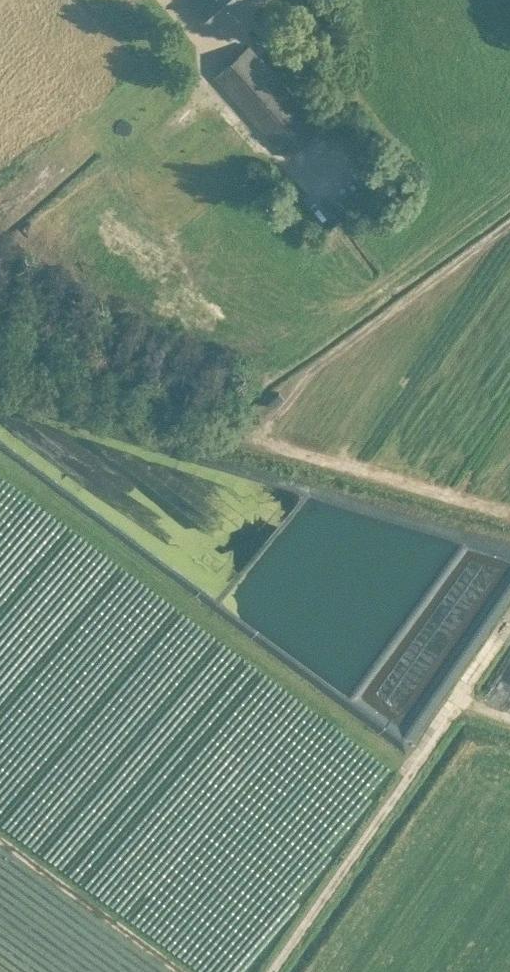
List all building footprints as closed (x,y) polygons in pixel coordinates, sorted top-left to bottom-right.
[(205,10),(218,25),(238,7),(247,0),(196,0),(205,10)] [(236,58),(216,76),(228,89),(287,157),(307,139),(322,126),(268,65),(285,49),(276,39),(259,54),(250,45),(236,58)]
